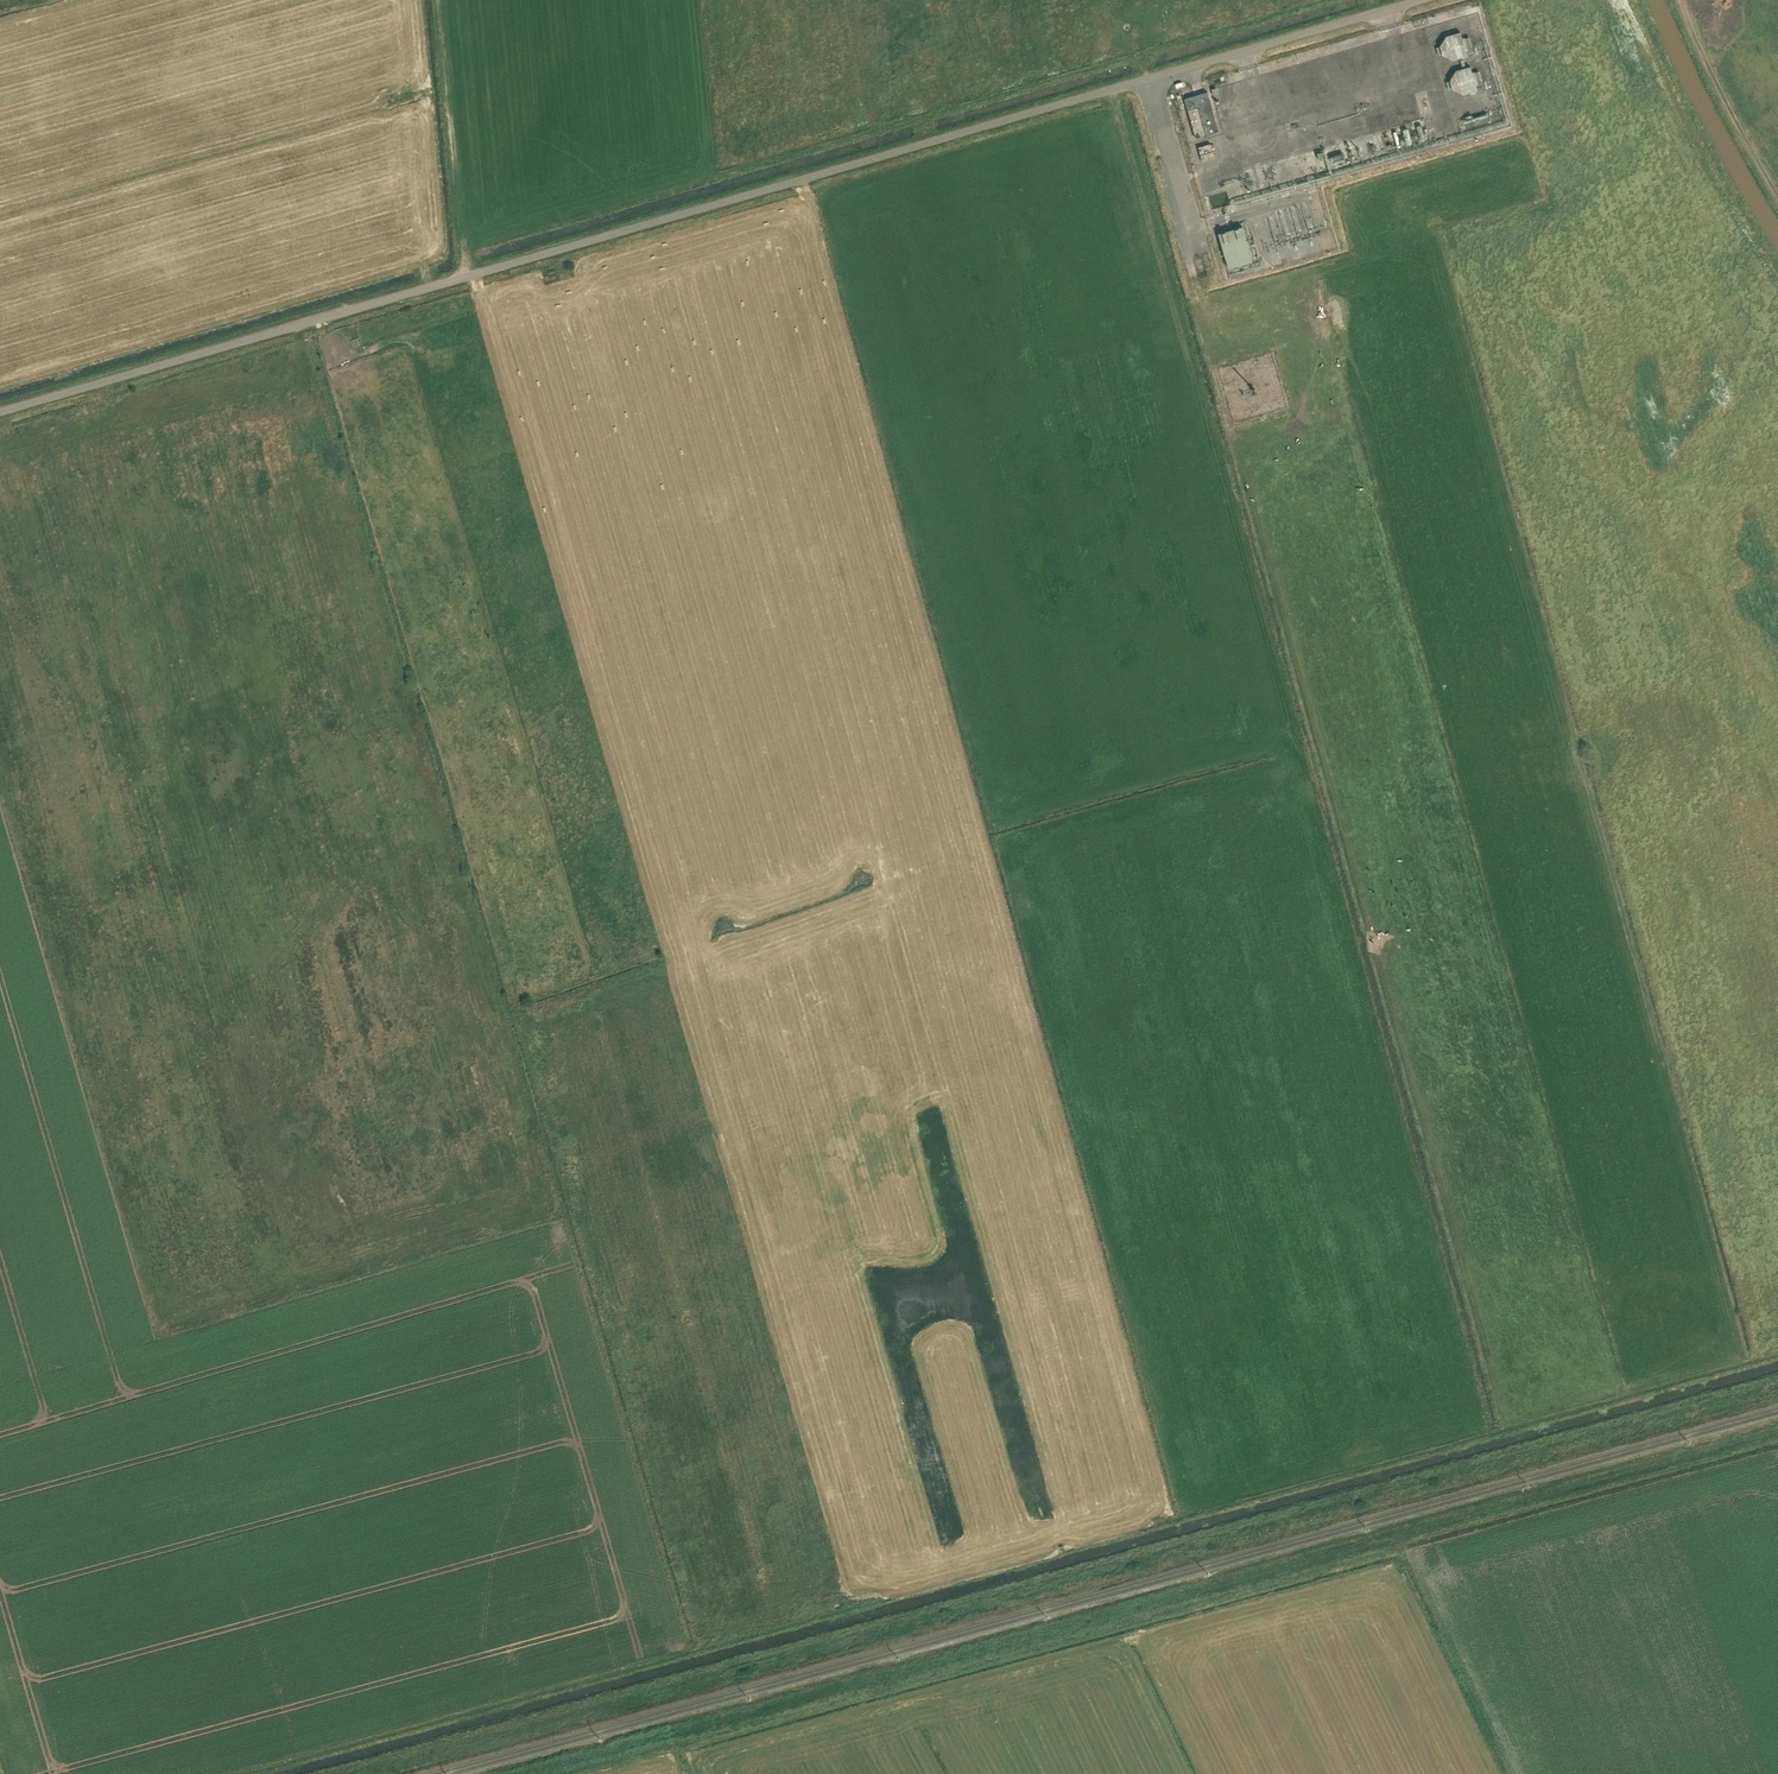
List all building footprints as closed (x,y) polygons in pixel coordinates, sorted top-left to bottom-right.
[(1462,39),(1460,33),(1446,38),(1440,47),(1441,49),(1437,50),(1439,57),(1443,56),(1453,61),(1467,56),(1466,52),(1469,51),(1468,49),(1473,48),(1470,39),(1465,40),(1465,39),(1462,39)] [(1472,74),(1470,68),(1456,72),(1450,82),(1446,84),(1449,91),(1453,90),(1463,95),(1477,91),(1475,85),(1482,83),(1479,72),(1472,74)] [(1219,133),(1208,93),(1186,100),(1197,139),(1219,133)] [(1504,94),(1496,95),(1497,103),(1505,102),(1504,94)] [(1359,139),(1364,158),(1377,155),(1377,154),(1390,151),(1385,132),(1359,139)] [(1215,159),(1211,144),(1199,148),(1203,162),(1215,159)] [(1227,184),(1230,196),(1247,191),(1244,179),(1227,184)] [(1221,194),(1211,196),(1215,208),(1224,205),(1221,194)] [(1253,261),(1243,227),(1219,234),(1229,268),(1253,261)] [(1246,364),(1223,371),(1226,379),(1248,372),(1246,364)]
